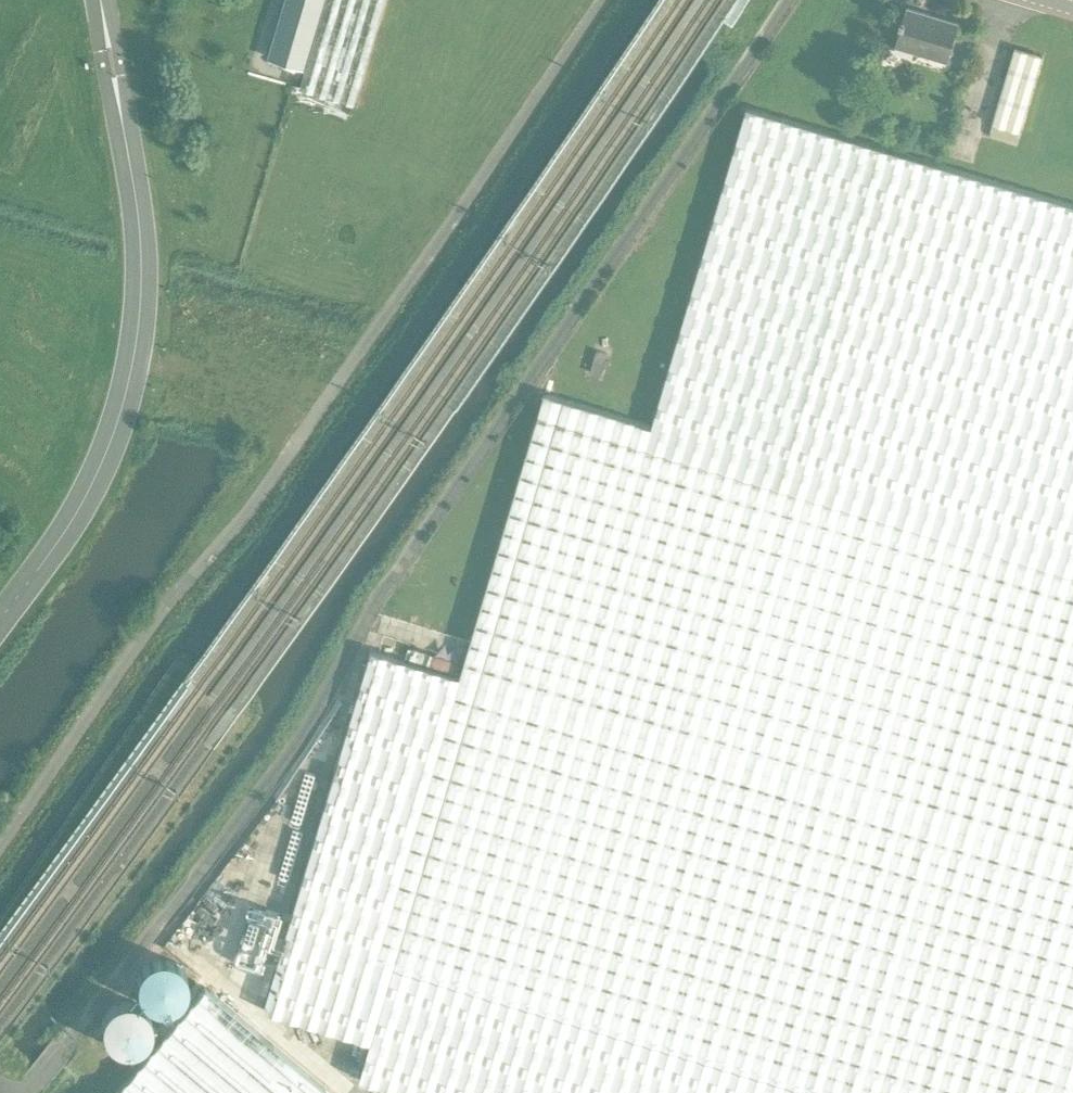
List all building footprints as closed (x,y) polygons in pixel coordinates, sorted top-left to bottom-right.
[(324,0),(285,0),(268,55),(305,66),(324,0)] [(301,86),(354,102),(384,0),(327,0),(301,86)] [(953,39),(957,24),(905,9),(894,48),(942,62),(949,38),(953,39)] [(1020,133),(1035,82),(1042,56),(1014,48),(992,125),(1020,133)] [(652,425),(545,393),(460,676),(371,650),(264,1009),(371,1041),(360,1078),(409,1092),(1072,1092),(1072,205),(747,107),(652,425)] [(590,372),(601,375),(607,354),(596,351),(590,372)] [(255,905),(237,963),(262,970),(279,912),(255,905)] [(204,985),(113,1092),(331,1092),(204,985)]
